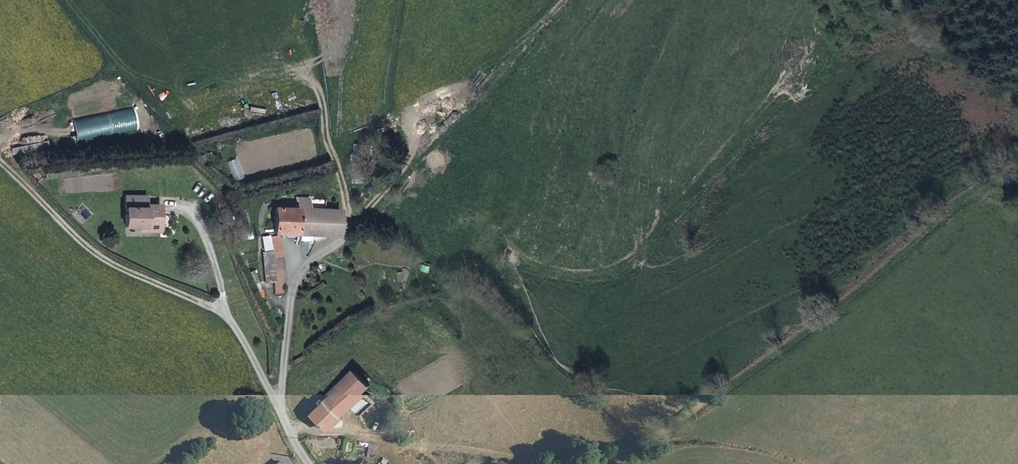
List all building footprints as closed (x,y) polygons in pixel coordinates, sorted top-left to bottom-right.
[(39,190),(69,184),(67,177),(38,183),(39,190)] [(143,195),(129,197),(120,198),(126,230),(161,225),(157,203),(145,205),(144,198),(143,195)] [(296,244),(336,243),(337,214),(307,215),(307,202),(292,203),(292,208),(292,215),(296,244)] [(279,246),(296,244),(292,215),(285,215),(271,216),(273,242),(273,247),(279,246)] [(279,302),(281,291),(279,249),(265,250),(265,258),(259,258),(260,288),(268,287),(269,302),(279,302)] [(344,412),(355,421),(367,410),(357,400),(361,396),(348,383),(305,421),(319,436),(344,412)] [(405,440),(415,440),(415,429),(406,429),(405,440)] [(347,445),(338,445),(336,457),(346,457),(347,445)] [(361,452),(361,447),(347,445),(346,457),(346,462),(359,462),(361,452)] [(358,463),(366,463),(368,453),(361,452),(359,462),(358,463)]
